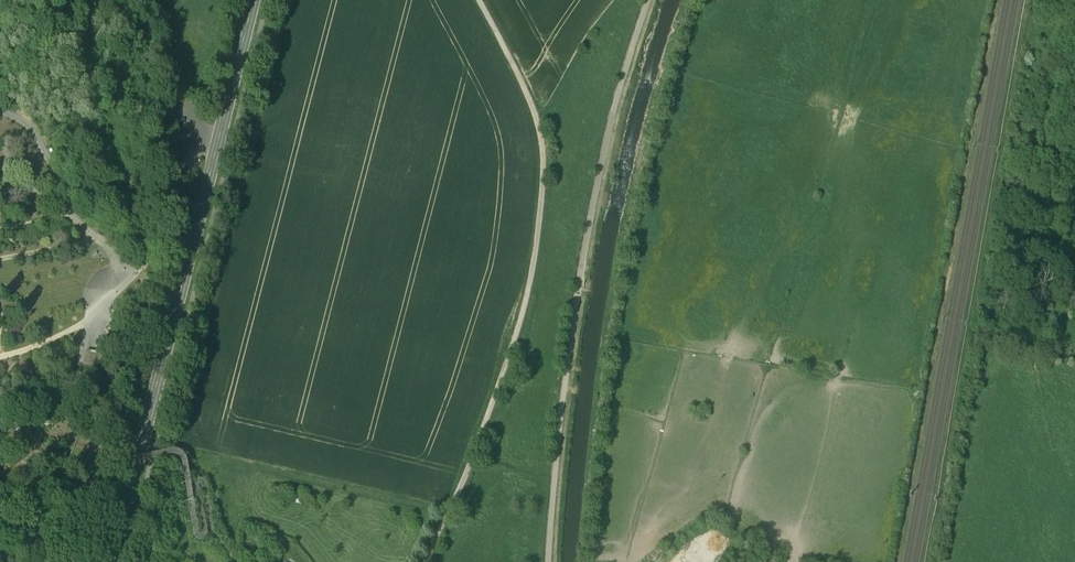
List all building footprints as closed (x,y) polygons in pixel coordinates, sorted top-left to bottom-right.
[(78,377),(94,380),(97,368),(100,352),(84,348),(78,377)]
